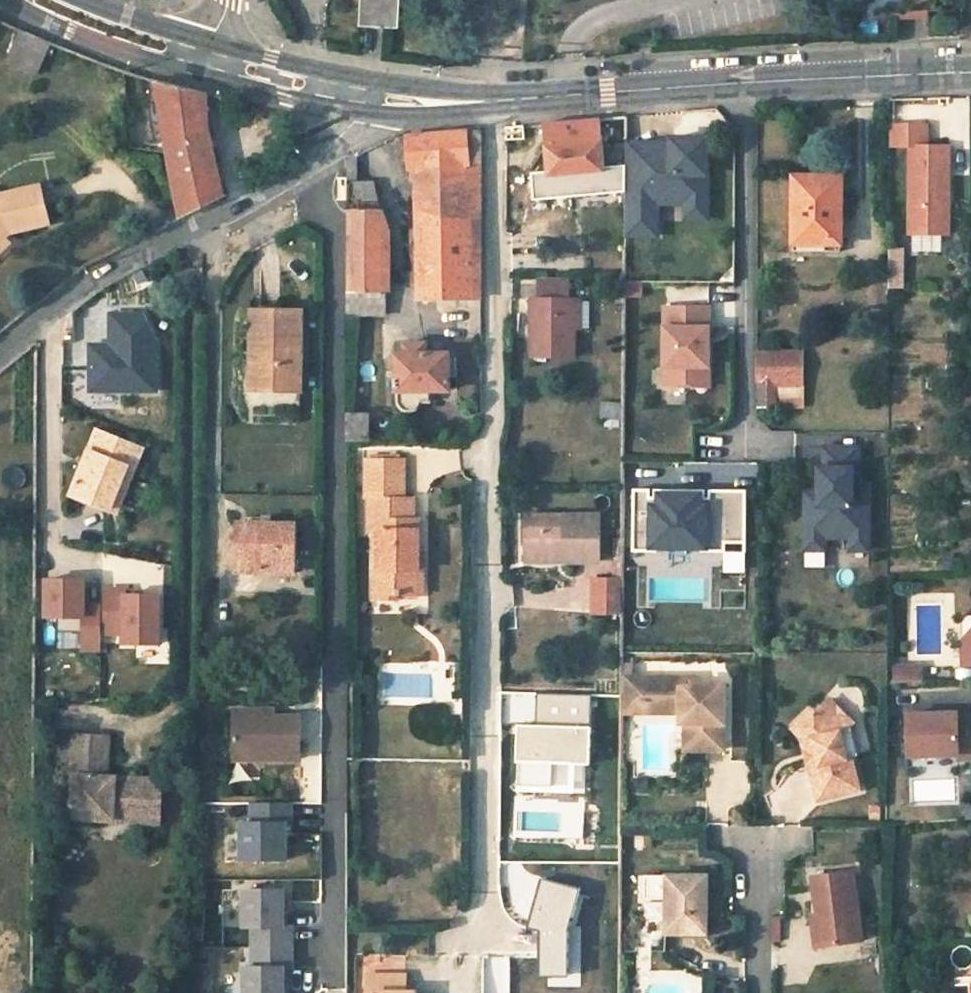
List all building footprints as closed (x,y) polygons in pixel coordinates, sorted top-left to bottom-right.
[(358,27),(398,30),(399,0),(359,0),(358,27)] [(865,16),(911,15),(954,14),(954,0),(865,0),(865,16)] [(21,32),(8,63),(39,76),(52,45),(21,32)] [(223,198),(206,127),(204,95),(153,82),(180,220),(209,206),(223,198)] [(598,120),(600,138),(625,136),(625,117),(608,119),(598,120)] [(543,125),(549,196),(595,192),(596,210),(622,207),(620,170),(602,172),(600,138),(598,120),(543,125)] [(926,125),(888,125),(888,147),(908,147),(907,235),(940,235),(941,205),(947,205),(948,146),(925,146),(926,125)] [(406,138),(408,171),(415,170),(418,302),(455,302),(455,313),(463,313),(463,340),(480,340),(481,131),(406,138)] [(685,210),(706,211),(707,151),(696,151),(696,145),(670,144),(670,158),(657,158),(651,152),(625,151),(624,224),(656,224),(656,210),(685,210)] [(670,144),(625,144),(625,151),(651,152),(657,158),(670,158),(670,144)] [(346,318),(383,318),(385,283),(383,215),(371,183),(357,183),(354,155),(346,158),(346,318)] [(842,220),(842,177),(792,178),(791,265),(835,265),(836,249),(842,249),(842,234),(829,234),(829,220),(842,220)] [(40,186),(0,195),(0,234),(1,232),(3,235),(48,225),(40,186)] [(706,211),(685,210),(685,225),(706,225),(706,211)] [(624,242),(656,242),(656,224),(624,224),(624,242)] [(530,302),(529,358),(536,358),(565,358),(573,358),(573,330),(589,330),(588,302),(573,302),(565,302),(565,283),(536,283),(536,302),(530,302)] [(708,368),(708,308),(663,308),(663,388),(684,388),(703,368),(708,368)] [(92,343),(92,394),(162,394),(161,312),(112,312),(112,343),(92,343)] [(300,392),(301,314),(259,312),(258,364),(252,364),(251,391),(300,392)] [(427,392),(449,392),(449,378),(449,355),(425,356),(425,345),(403,346),(403,356),(395,356),(395,395),(397,395),(397,403),(399,408),(401,410),(404,412),(410,411),(416,408),(418,405),(420,402),(426,402),(427,392)] [(449,378),(457,378),(456,355),(449,355),(449,378)] [(756,415),(775,415),(775,388),(798,388),(798,363),(756,362),(756,415)] [(684,388),(708,388),(708,368),(703,368),(684,388)] [(346,414),(346,440),(369,440),(369,414),(346,414)] [(135,468),(142,447),(98,430),(72,494),(111,509),(128,466),(135,468)] [(818,469),(818,494),(818,507),(805,507),(805,552),(825,552),(825,539),(850,540),(850,552),(868,552),(869,486),(858,486),(858,449),(824,449),(824,469),(818,469)] [(377,533),(378,571),(374,571),(375,600),(396,600),(396,596),(418,595),(419,522),(414,522),(414,500),(403,500),(403,463),(366,462),(366,500),(368,500),(368,533),(377,533)] [(128,466),(111,509),(119,511),(135,468),(128,466)] [(745,492),(633,490),(631,550),(744,552),(745,492)] [(805,494),(805,507),(818,507),(818,494),(805,494)] [(599,564),(600,519),(527,518),(526,554),(564,555),(564,563),(599,564)] [(296,568),(297,523),(235,522),(233,562),(262,563),(261,573),(282,574),(282,568),(296,568)] [(564,555),(526,554),(526,562),(564,563),(564,555)] [(262,563),(233,562),(233,572),(261,573),(262,563)] [(103,649),(100,576),(50,578),(53,650),(103,649)] [(622,615),(622,579),(595,579),(594,615),(622,615)] [(170,646),(171,591),(108,590),(107,634),(130,634),(130,646),(170,646)] [(969,661),(969,635),(961,635),(962,661),(969,661)] [(909,681),(920,680),(919,666),(908,667),(909,681)] [(896,668),(897,682),(909,681),(908,667),(896,668)] [(724,750),(724,683),(694,683),(691,683),(691,688),(680,688),(680,679),(624,679),(624,713),(680,713),(680,723),(685,723),(685,743),(706,744),(706,750),(724,750)] [(680,688),(691,688),(691,683),(694,683),(694,679),(680,679),(680,688)] [(795,729),(811,745),(813,746),(818,766),(812,767),(821,800),(861,790),(852,757),(847,758),(840,734),(844,733),(854,723),(831,700),(817,714),(813,711),(795,729)] [(298,717),(269,717),(261,717),(261,709),(233,709),(232,751),(258,751),(258,759),(299,759),(298,717)] [(261,717),(269,717),(270,709),(261,709),(261,717)] [(942,713),(907,714),(907,743),(922,743),(923,755),(957,754),(957,759),(970,759),(970,716),(957,716),(957,713),(949,713),(949,717),(942,717),(942,713)] [(592,726),(518,725),(517,791),(585,792),(585,765),(592,765),(592,726)] [(840,734),(847,758),(852,757),(859,755),(852,731),(844,733),(840,734)] [(160,821),(162,781),(106,777),(107,739),(73,737),(72,745),(69,745),(67,779),(71,779),(70,801),(65,800),(65,809),(69,809),(69,818),(160,821)] [(907,743),(908,756),(923,755),(922,743),(907,743)] [(807,746),(812,767),(818,766),(813,746),(811,745),(807,746)] [(258,751),(232,751),(232,759),(258,759),(258,751)] [(240,822),(240,861),(297,862),(297,802),(251,802),(250,822),(240,822)] [(852,943),(848,873),(807,876),(810,915),(814,915),(816,946),(852,943)] [(667,900),(666,933),(705,933),(706,877),(645,876),(645,899),(667,900)] [(524,929),(536,932),(536,978),(565,978),(566,932),(578,890),(539,879),(524,929)] [(296,962),(294,888),(246,889),(248,963),(296,962)] [(810,915),(804,915),(806,946),(816,946),(814,915),(810,915)] [(244,966),(244,992),(294,992),(294,966),(244,966)] [(369,977),(369,992),(405,992),(406,977),(369,977)]
